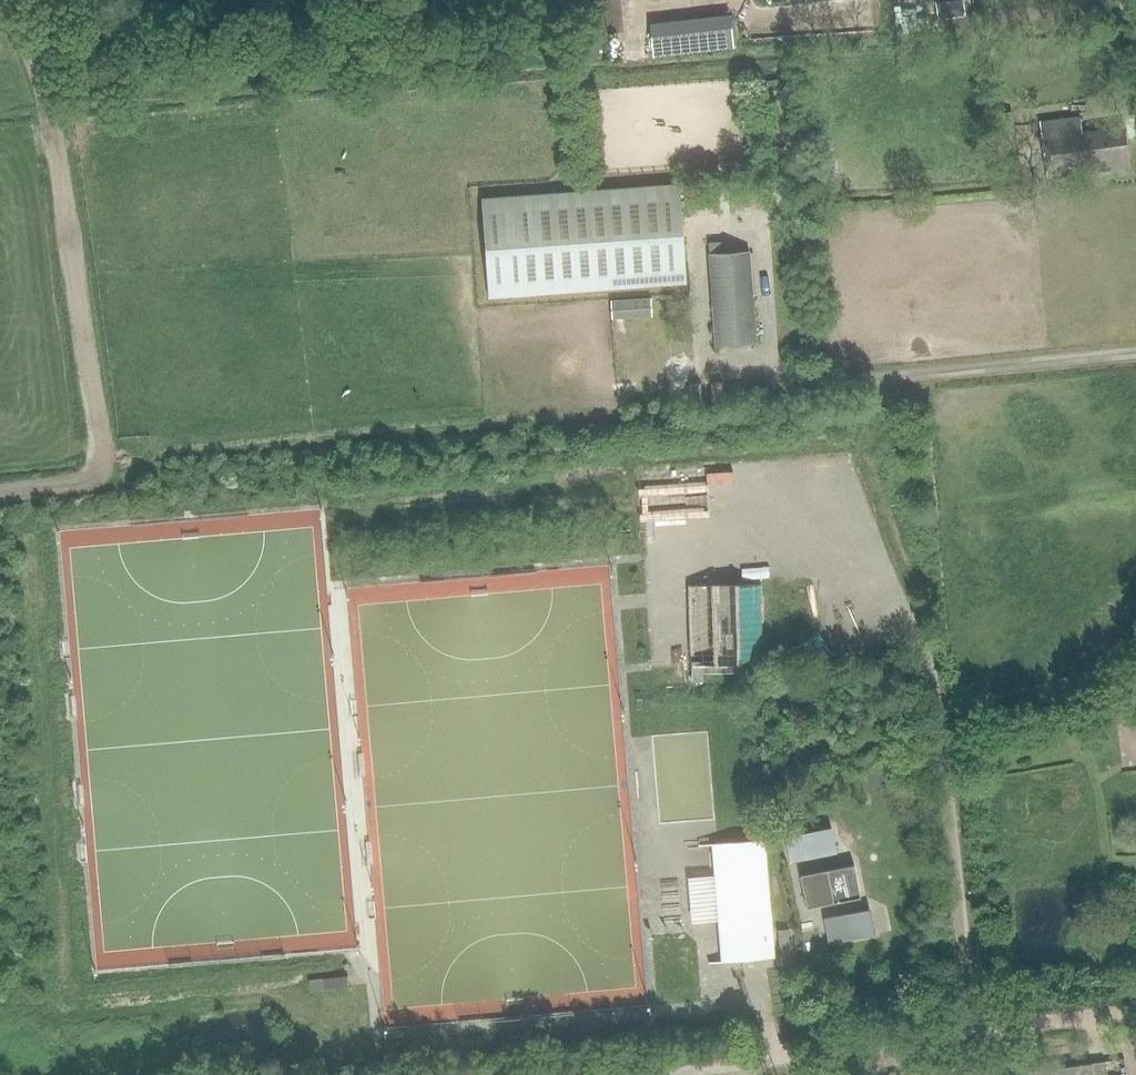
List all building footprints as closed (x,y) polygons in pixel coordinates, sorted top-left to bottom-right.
[(646,18),(648,53),(733,47),(731,12),(646,18)] [(1046,177),(1129,167),(1124,127),(1082,132),(1080,116),(1039,121),(1046,177)] [(679,183),(481,197),(489,298),(686,283),(679,183)] [(708,253),(721,252),(720,242),(707,243),(708,253)] [(715,346),(755,343),(748,250),(708,253),(715,346)] [(650,298),(611,301),(612,316),(651,313),(650,298)] [(831,827),(785,837),(791,863),(836,853),(831,827)] [(774,957),(765,839),(712,843),(721,961),(774,957)] [(854,865),(801,876),(808,907),(860,896),(854,865)] [(870,911),(823,919),(827,943),(874,934),(870,911)] [(348,976),(309,980),(311,991),(349,986),(348,976)] [(1105,1063),(1029,1073),(1029,1074),(1107,1074),(1105,1063)]
